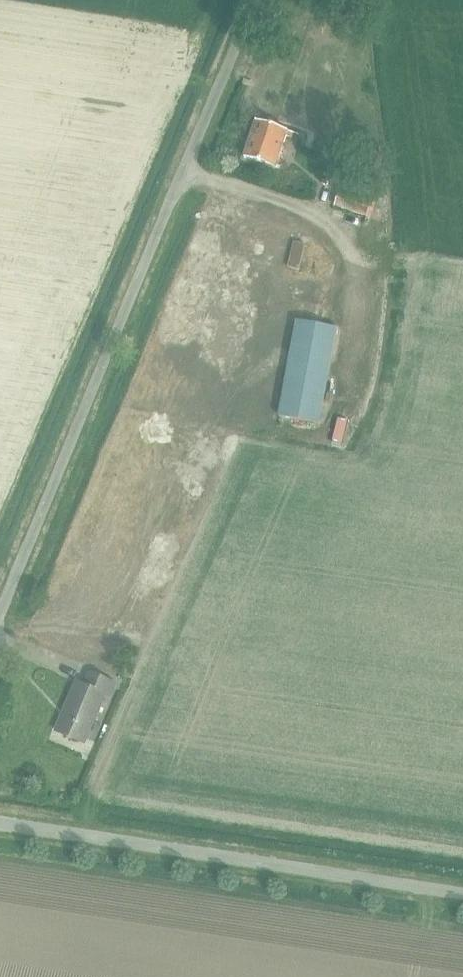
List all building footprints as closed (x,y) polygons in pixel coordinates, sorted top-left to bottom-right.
[(292,138),(294,133),(256,120),(244,157),(276,168),(287,136),(292,138)] [(340,190),(335,205),(366,216),(371,201),(340,190)] [(292,241),(287,267),(297,270),(303,244),(292,241)] [(296,320),(279,416),(319,423),(337,328),(296,320)] [(345,409),(340,434),(351,436),(355,411),(345,409)] [(83,685),(77,682),(56,731),(84,743),(102,697),(106,698),(113,682),(88,672),(83,685)]
